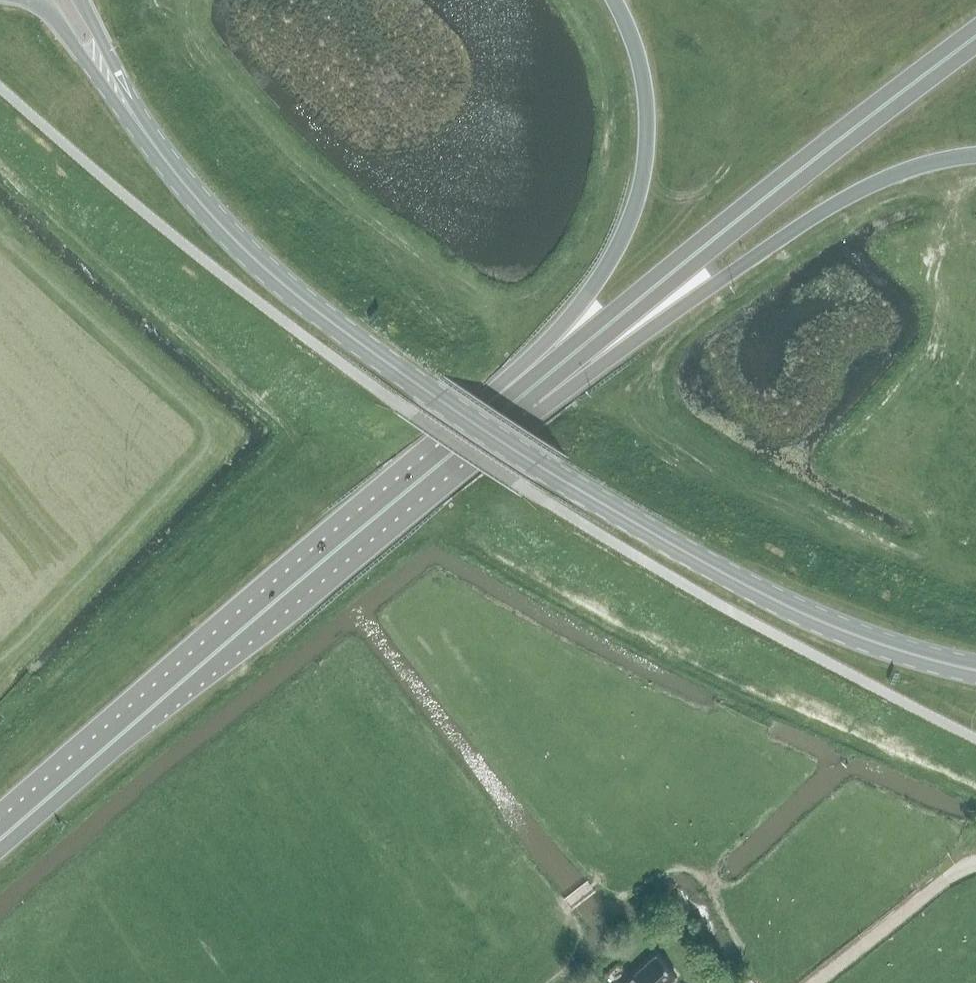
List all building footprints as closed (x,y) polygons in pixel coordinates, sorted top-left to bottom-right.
[(675,975),(655,954),(624,982),(666,982),(675,975)]
